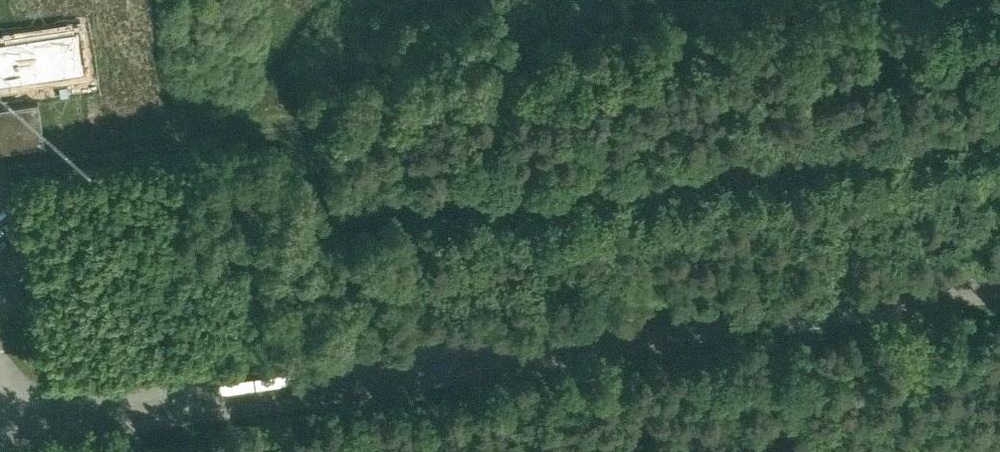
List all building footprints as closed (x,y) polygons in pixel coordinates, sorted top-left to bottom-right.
[(41,152),(35,109),(0,114),(0,158),(41,152)]
